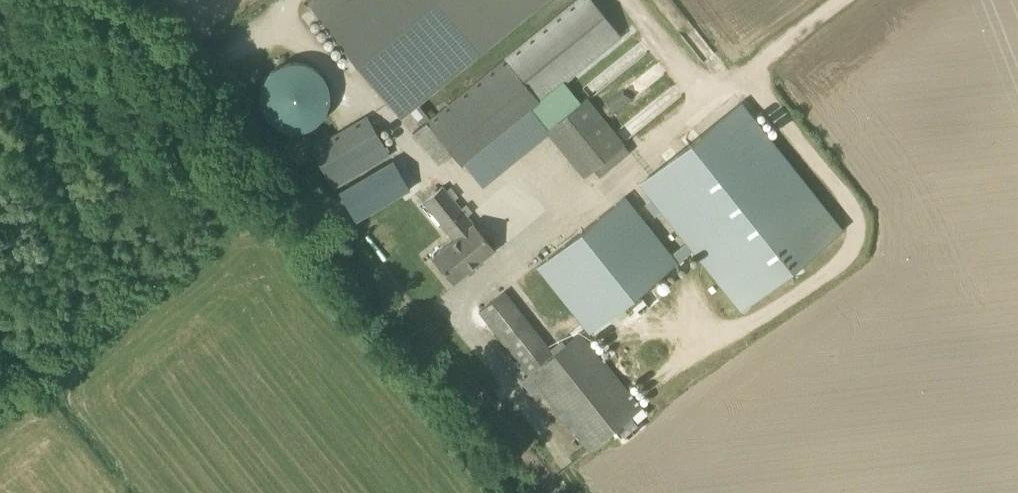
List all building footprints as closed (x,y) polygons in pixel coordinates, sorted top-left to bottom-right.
[(400,117),(544,0),(315,0),(309,5),(400,117)] [(570,5),(428,121),(453,154),(461,164),(620,35),(592,0),(576,0),(570,5)] [(628,46),(633,68),(650,65),(645,42),(628,46)] [(294,61),(291,61),(287,62),(284,63),(281,64),(278,65),(275,67),(273,69),(270,71),(268,74),(266,76),(264,79),(263,82),(262,85),(261,88),(260,91),(260,95),(260,98),(260,101),(261,104),(262,108),(263,111),(265,113),(266,116),(268,119),(271,121),(273,123),(276,125),(279,127),(282,128),(285,129),(288,130),(291,131),(294,131),(298,131),(301,130),(304,130),(307,129),(310,127),(313,126),(316,124),(318,122),(321,120),(323,117),(324,114),(326,112),(327,109),(328,106),(329,102),(330,99),(330,96),(330,93),(329,89),(328,86),(327,83),(326,80),(324,77),(322,75),(320,72),(318,70),(315,68),(313,66),(310,65),(307,63),(304,62),(300,62),(297,61),(294,61)] [(650,115),(677,90),(659,70),(645,83),(649,87),(641,93),(649,102),(643,107),(650,115)] [(600,176),(601,175),(630,152),(624,144),(586,98),(545,130),(583,177),(594,168),(600,176)] [(740,309),(842,227),(741,102),(640,183),(651,198),(662,211),(686,241),(692,249),(740,309)] [(367,115),(310,148),(333,188),(390,155),(367,115)] [(358,179),(370,202),(413,180),(400,157),(358,179)] [(454,282),(493,249),(443,185),(423,201),(455,239),(433,257),(454,282)] [(671,254),(624,196),(536,267),(590,333),(626,304),(636,317),(647,307),(637,295),(678,262),(671,254)] [(640,409),(579,332),(553,353),(505,291),(479,311),(529,374),(519,381),(532,396),(541,388),(589,449),(640,409)]
